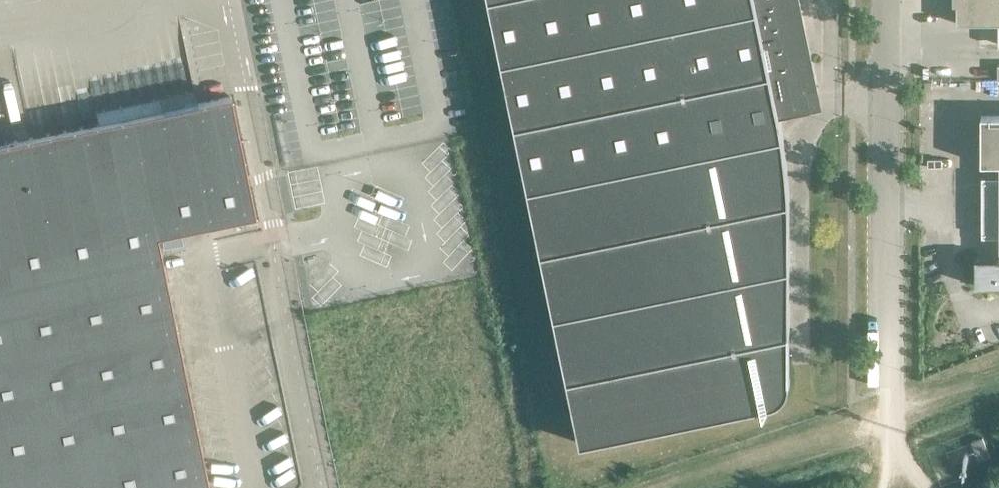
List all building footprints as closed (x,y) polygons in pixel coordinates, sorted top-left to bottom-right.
[(580,443),(773,403),(776,403),(778,402),(780,400),(782,399),(784,397),(786,395),(787,393),(788,391),(789,389),(789,387),(790,385),(790,383),(790,381),(790,380),(789,378),(781,336),(790,334),(790,223),(790,218),(789,206),(789,193),(788,184),(787,171),(787,163),(786,154),(784,141),(782,129),(780,116),(812,109),(807,88),(816,86),(816,84),(811,85),(800,30),(805,29),(799,0),(489,0),(580,443)] [(953,4),(956,4),(956,23),(998,23),(998,0),(953,0),(953,4)] [(156,235),(254,215),(230,96),(0,143),(0,487),(209,487),(156,235)] [(980,115),(980,164),(998,164),(998,115),(980,115)] [(976,259),(976,285),(998,285),(998,259),(976,259)] [(982,437),(972,441),(979,460),(990,456),(982,437)]
